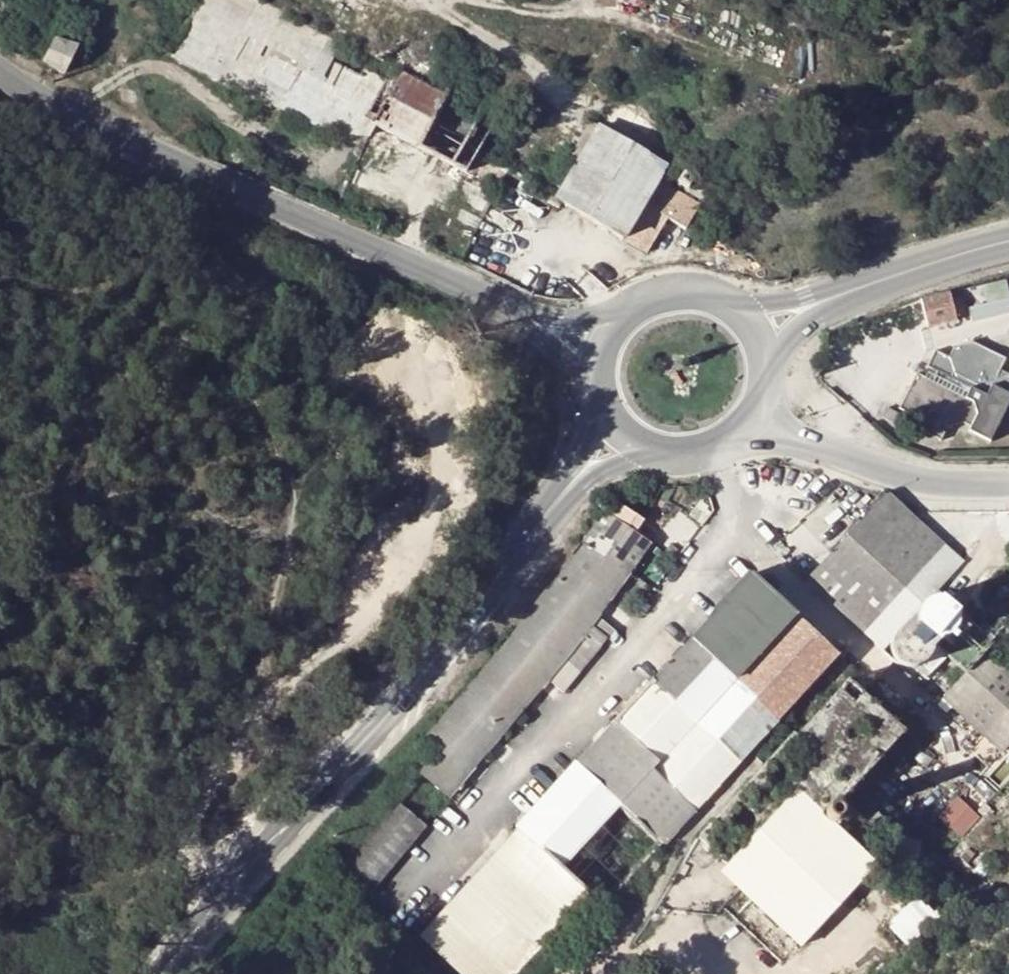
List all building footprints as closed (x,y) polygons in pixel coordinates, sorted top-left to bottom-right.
[(497,162),(488,158),(503,129),(355,57),(319,35),(260,0),(201,0),(169,59),(342,143),(383,140),(390,130),(488,179),(497,162)] [(52,64),(76,72),(86,41),(62,34),(52,64)] [(628,236),(666,163),(598,127),(559,200),(628,236)] [(967,287),(973,319),(1008,313),(1008,301),(1005,280),(967,287)] [(949,292),(920,298),(927,327),(955,320),(949,292)] [(972,342),(954,348),(949,357),(936,351),(927,365),(936,371),(931,380),(917,372),(899,407),(923,420),(918,429),(939,440),(946,427),(962,421),(970,425),(968,430),(989,441),(1008,402),(1008,393),(1006,392),(1008,386),(1008,376),(1008,373),(1000,368),(1005,358),(972,342)] [(914,371),(917,372),(931,380),(936,371),(927,365),(919,361),(914,371)] [(899,412),(888,406),(882,416),(894,422),(899,412)] [(671,513),(626,484),(606,512),(648,544),(671,513)] [(887,511),(906,511),(886,494),(873,510),(887,511)] [(873,510),(820,567),(807,581),(875,642),(883,648),(890,640),(889,646),(889,654),(905,668),(916,667),(925,676),(937,664),(928,655),(929,650),(934,644),(965,673),(943,697),(961,713),(1002,751),(1008,744),(1008,743),(1008,667),(988,648),(993,642),(936,591),(945,581),(954,585),(967,550),(950,542),(946,547),(906,511),(887,511),(873,510)] [(606,601),(648,544),(606,512),(590,535),(569,565),(597,584),(593,591),(606,601)] [(589,625),(606,601),(593,591),(597,584),(569,565),(543,599),(513,638),(481,678),(448,716),(427,739),(440,750),(422,772),(448,795),(564,657),(581,672),(605,639),(589,625)] [(749,574),(690,638),(777,720),(837,654),(749,574)] [(777,720),(690,638),(653,678),(650,677),(611,719),(659,763),(652,771),(694,809),(753,745),(777,720)] [(697,836),(746,883),(742,888),(802,943),(874,866),(835,831),(850,813),(839,803),(905,733),(848,680),(697,836)] [(611,719),(574,762),(620,805),(662,843),(694,809),(652,771),(659,763),(611,719)] [(523,837),(560,870),(620,805),(574,763),(506,835),(510,839),(516,845),(523,837)] [(937,817),(960,836),(978,814),(955,795),(937,817)] [(423,826),(396,802),(343,866),(370,888),(423,826)] [(560,870),(523,837),(516,845),(510,839),(417,940),(455,973),(518,973),(550,940),(591,897),(560,870)]
